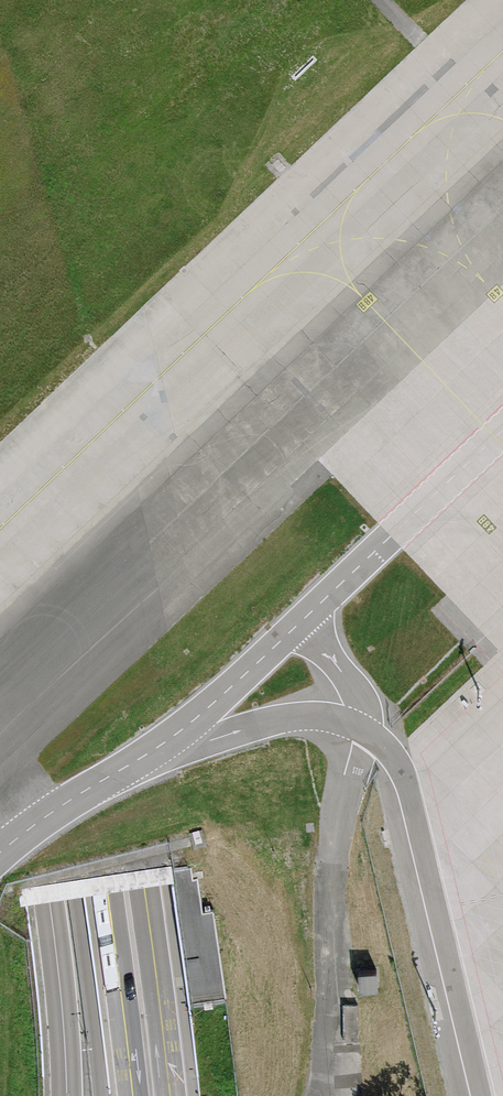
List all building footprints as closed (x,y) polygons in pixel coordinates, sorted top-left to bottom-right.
[(191,1003),(226,999),(214,909),(202,911),(198,877),(192,878),(190,867),(173,869),(191,1003)] [(360,968),(361,987),(379,986),(378,967),(360,968)]
